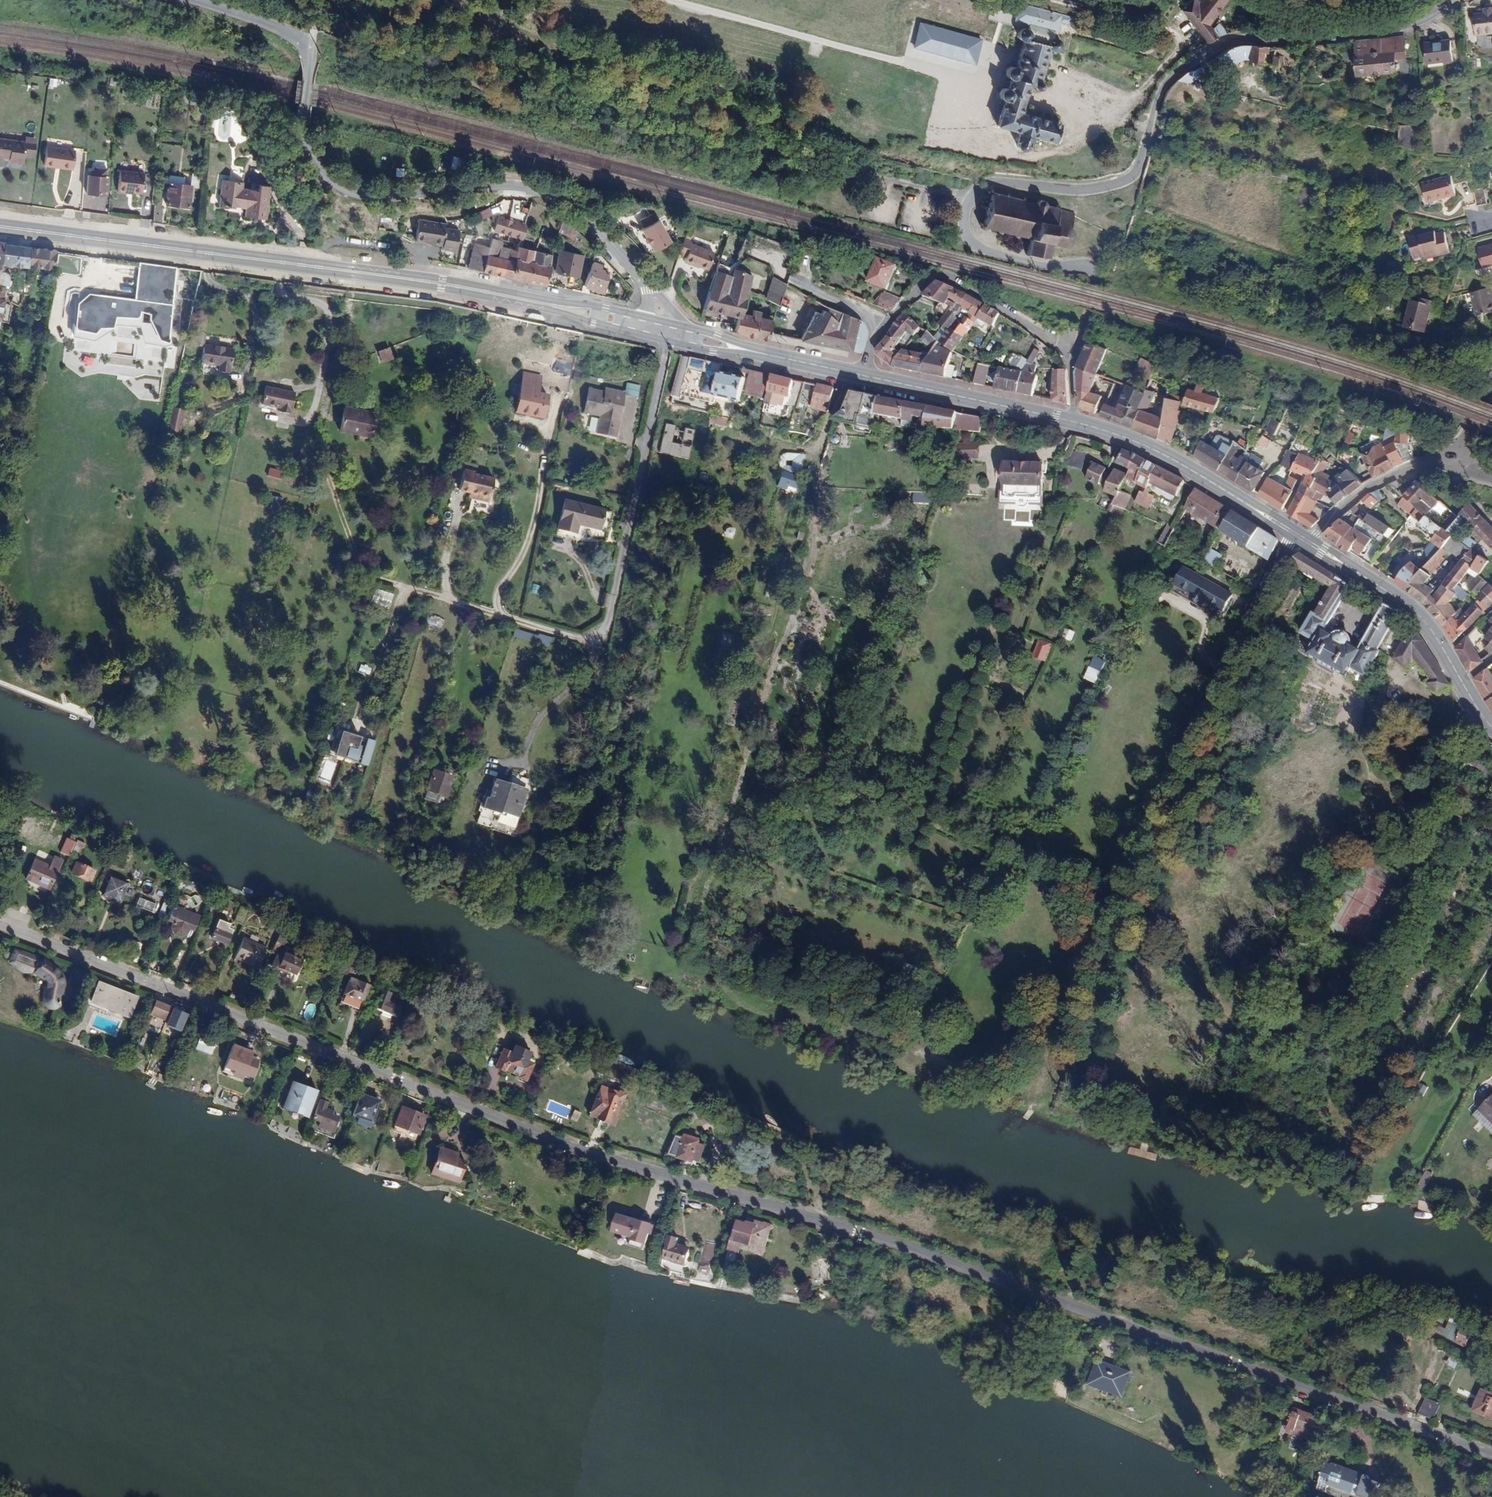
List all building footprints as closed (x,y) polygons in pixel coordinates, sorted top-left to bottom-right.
[(1211,29),(1207,24),(1226,0),(1189,0),(1181,9),(1207,41),(1216,34),(1211,29)] [(1070,15),(1017,2),(1013,20),(1027,23),(1053,30),(1057,31),(1059,22),(1068,24),(1070,15)] [(1491,11),(1491,6),(1483,7),(1483,11),(1478,12),(1481,32),(1491,31),(1491,11)] [(982,39),(920,23),(913,48),(975,65),(982,39)] [(1053,30),(1027,23),(1026,27),(1027,27),(1028,28),(1029,30),(1030,31),(1030,33),(1030,35),(1030,37),(1029,38),(1045,43),(1045,42),(1046,40),(1047,39),(1048,38),(1050,37),(1052,36),(1053,30)] [(1219,23),(1211,29),(1216,34),(1226,31),(1219,23)] [(1027,27),(1026,27),(1024,27),(1022,27),(1021,27),(1019,28),(1018,29),(1017,31),(1017,32),(1016,34),(1017,36),(1017,37),(1019,39),(1020,40),(1022,40),(1015,65),(1013,64),(1011,64),(1010,64),(1008,65),(1007,66),(1005,67),(1005,69),(1004,70),(1004,72),(1005,74),(1005,75),(1007,77),(1008,78),(1009,78),(1006,86),(1004,86),(1003,86),(1001,87),(1000,88),(999,89),(998,90),(997,92),(997,94),(998,96),(999,97),(1000,98),(1001,99),(1002,100),(995,125),(1015,131),(1013,141),(1014,141),(1014,143),(1014,145),(1015,146),(1016,147),(1017,149),(1018,149),(1020,149),(1022,149),(1023,149),(1024,148),(1025,147),(1026,145),(1027,145),(1030,135),(1053,142),(1059,122),(1020,111),(1028,84),(1032,86),(1035,88),(1036,88),(1038,88),(1039,88),(1040,87),(1041,86),(1041,84),(1041,83),(1041,81),(1040,81),(1049,49),(1051,50),(1052,50),(1054,50),(1056,49),(1057,48),(1058,47),(1059,45),(1059,44),(1059,42),(1059,40),(1058,39),(1057,38),(1055,37),(1054,36),(1052,36),(1050,37),(1048,38),(1047,39),(1046,40),(1045,42),(1045,43),(1029,38),(1030,37),(1030,35),(1030,33),(1030,31),(1029,30),(1028,28),(1027,27)] [(1403,35),(1356,40),(1359,74),(1373,72),(1395,70),(1394,57),(1405,56),(1403,35)] [(1424,42),(1426,61),(1452,58),(1450,39),(1424,42)] [(1261,51),(1266,52),(1266,46),(1247,44),(1238,44),(1230,45),(1215,56),(1224,67),(1229,63),(1243,57),(1260,61),(1261,51)] [(1282,55),(1274,54),(1273,63),(1281,64),(1282,55)] [(1185,82),(1187,81),(1195,77),(1195,76),(1203,72),(1200,66),(1192,70),(1185,71),(1177,79),(1185,82)] [(1373,72),(1359,74),(1360,81),(1373,79),(1373,72)] [(574,123),(576,117),(567,114),(565,120),(574,123)] [(1413,124),(1398,125),(1398,132),(1399,143),(1414,147),(1413,124)] [(25,142),(0,139),(0,156),(12,158),(12,161),(23,162),(24,154),(25,142)] [(36,140),(26,139),(25,142),(24,154),(34,155),(36,140)] [(70,167),(73,149),(45,145),(42,163),(70,167)] [(94,176),(105,177),(106,170),(112,170),(113,163),(100,162),(99,168),(95,168),(94,176)] [(270,187),(259,185),(258,191),(242,188),(245,166),(223,163),(217,204),(244,208),(243,215),(265,219),(270,187)] [(143,172),(119,170),(117,191),(126,192),(126,190),(141,191),(143,172)] [(1456,193),(1451,173),(1422,180),(1426,199),(1444,195),(1444,196),(1456,193)] [(94,176),(88,176),(86,193),(105,194),(106,177),(105,177),(94,176)] [(166,203),(187,206),(189,186),(168,183),(166,203)] [(1487,202),(1483,186),(1473,189),(1477,205),(1484,203),(1487,202)] [(991,191),(983,226),(1029,237),(1026,251),(1047,256),(1050,242),(1059,244),(1061,244),(1063,244),(1066,243),(1067,242),(1069,240),(1070,239),(1071,237),(1072,235),(1072,233),(1072,230),(1071,228),(1070,227),(1068,225),(1071,214),(1072,210),(1043,203),(1044,199),(1035,197),(1034,201),(991,191)] [(521,199),(520,206),(528,208),(530,201),(521,199)] [(476,220),(489,214),(486,207),(473,213),(476,220)] [(162,224),(163,213),(154,211),(153,223),(162,224)] [(668,239),(651,211),(638,219),(642,225),(639,227),(652,249),(668,239)] [(403,213),(399,227),(407,229),(411,215),(403,213)] [(437,224),(438,221),(411,214),(411,215),(407,229),(406,234),(433,241),(432,245),(445,248),(450,228),(437,224)] [(498,215),(494,230),(503,233),(508,218),(506,218),(498,215)] [(1467,216),(1452,220),(1455,229),(1469,225),(1467,216)] [(522,239),(526,225),(508,218),(503,233),(522,239)] [(1436,234),(1435,231),(1418,235),(1418,234),(1408,237),(1413,257),(1440,250),(1441,253),(1450,251),(1445,231),(1436,234)] [(467,267),(493,273),(500,246),(499,245),(500,239),(491,237),(488,247),(474,242),(467,267)] [(690,243),(691,240),(683,237),(677,253),(684,256),(683,260),(692,264),(692,263),(706,268),(712,251),(690,243)] [(1477,247),(1482,266),(1491,263),(1491,243),(1477,247)] [(27,269),(27,268),(30,249),(4,246),(0,264),(0,266),(27,269)] [(493,273),(501,275),(507,247),(500,246),(493,273)] [(527,281),(535,250),(518,246),(517,250),(511,277),(527,281)] [(501,275),(511,277),(517,250),(507,247),(501,275)] [(56,252),(30,249),(27,268),(54,271),(56,252)] [(576,276),(581,255),(560,249),(555,270),(576,276)] [(552,254),(535,250),(527,281),(545,285),(545,284),(552,254)] [(603,259),(595,250),(592,258),(600,261),(603,259)] [(868,280),(887,288),(896,264),(878,257),(868,280)] [(584,286),(599,291),(606,271),(598,269),(600,265),(591,262),(584,286)] [(748,289),(752,274),(717,262),(707,288),(701,307),(738,316),(739,316),(741,312),(748,289)] [(177,268),(138,263),(133,300),(89,294),(77,303),(69,337),(91,342),(114,325),(137,328),(143,343),(166,347),(177,268)] [(768,277),(759,299),(773,305),(782,283),(768,277)] [(949,297),(962,305),(968,295),(952,287),(938,281),(924,295),(946,304),(951,307),(952,308),(955,304),(948,299),(949,297)] [(1491,310),(1491,299),(1489,286),(1471,290),(1477,314),(1491,310)] [(860,288),(857,295),(865,299),(869,291),(860,288)] [(892,312),(901,299),(886,291),(883,297),(880,296),(874,304),(892,312)] [(985,305),(968,295),(962,305),(961,307),(969,312),(961,322),(969,329),(974,323),(979,317),(978,317),(985,305)] [(1432,301),(1421,298),(1421,302),(1411,300),(1406,325),(1425,329),(1432,301)] [(840,311),(819,302),(815,309),(819,313),(823,309),(836,320),(840,311)] [(979,317),(987,322),(993,325),(999,313),(985,305),(978,317),(979,317)] [(956,318),(951,307),(939,322),(948,330),(939,341),(953,351),(963,337),(950,327),(956,318)] [(823,309),(819,313),(815,309),(798,339),(858,351),(861,347),(865,334),(865,331),(865,329),(864,326),(863,324),(861,322),(859,320),(857,319),(855,318),(840,311),(836,320),(823,309)] [(767,340),(769,332),(772,318),(759,316),(760,311),(753,310),(752,314),(741,312),(739,316),(738,316),(735,326),(733,332),(767,340)] [(898,317),(886,334),(888,336),(899,343),(907,331),(914,335),(920,328),(912,319),(905,312),(898,317)] [(16,317),(14,324),(26,327),(28,319),(16,317)] [(984,328),(987,322),(979,317),(974,323),(984,328)] [(950,327),(963,337),(969,329),(961,322),(956,318),(950,327)] [(928,331),(921,339),(932,349),(936,343),(938,340),(928,331)] [(894,366),(900,355),(893,351),(899,343),(888,336),(876,350),(877,355),(893,366),(894,366)] [(1078,365),(1097,372),(1106,348),(1087,339),(1078,365)] [(921,372),(953,379),(956,366),(949,364),(952,352),(936,343),(932,349),(928,354),(921,372)] [(233,348),(203,344),(201,363),(218,365),(217,371),(229,373),(229,367),(230,367),(233,348)] [(389,358),(386,348),(377,351),(381,361),(389,358)] [(1027,363),(1032,364),(1039,351),(1034,348),(1027,363)] [(894,366),(921,372),(928,354),(904,349),(900,355),(894,366)] [(1118,359),(1138,364),(1140,361),(1134,359),(1119,355),(1118,359)] [(689,358),(680,356),(674,382),(683,384),(689,358)] [(1011,356),(1009,364),(1024,367),(1025,359),(1011,356)] [(1140,361),(1138,364),(1135,371),(1151,377),(1156,364),(1141,357),(1140,361)] [(671,397),(672,397),(713,406),(715,397),(720,373),(722,364),(689,358),(683,384),(674,382),(671,397)] [(978,364),(974,383),(983,385),(988,365),(978,364)] [(1075,371),(1076,385),(1090,390),(1097,372),(1078,365),(1075,371)] [(995,387),(1018,392),(1023,371),(1001,367),(995,387)] [(1069,403),(1066,369),(1056,368),(1053,399),(1069,403)] [(751,387),(768,391),(772,375),(753,371),(751,387)] [(1037,374),(1034,373),(1023,371),(1018,392),(1032,395),(1037,374)] [(541,376),(523,373),(515,411),(542,417),(547,394),(537,392),(541,376)] [(739,402),(744,378),(720,373),(715,397),(739,402)] [(793,380),(772,375),(768,391),(765,405),(776,408),(779,397),(784,398),(785,395),(789,396),(793,380)] [(1159,436),(1171,442),(1180,410),(1178,409),(1180,401),(1215,410),(1221,397),(1206,393),(1202,391),(1204,383),(1197,381),(1195,389),(1188,387),(1185,398),(1171,394),(1170,399),(1166,397),(1162,417),(1159,436)] [(811,406),(828,411),(834,388),(817,384),(811,406)] [(1118,408),(1106,403),(1101,414),(1133,425),(1145,392),(1128,384),(1118,408)] [(1096,412),(1103,396),(1090,390),(1076,385),(1078,405),(1096,412)] [(1224,389),(1208,385),(1206,393),(1221,397),(1224,389)] [(294,392),(265,386),(261,404),(278,408),(278,411),(289,414),(289,410),(291,410),(294,392)] [(594,432),(609,436),(611,427),(617,429),(625,392),(605,387),(604,391),(588,387),(582,412),(598,416),(594,432)] [(1146,388),(1145,392),(1133,425),(1133,426),(1159,436),(1162,417),(1147,411),(1155,391),(1146,388)] [(852,392),(844,411),(836,419),(872,427),(873,423),(875,413),(879,397),(852,392)] [(879,397),(875,413),(903,419),(904,414),(926,418),(929,407),(879,397)] [(169,428),(183,430),(186,408),(172,406),(169,428)] [(960,421),(960,430),(980,431),(983,417),(958,413),(929,407),(926,418),(924,427),(954,429),(956,420),(960,421)] [(374,414),(344,408),(339,431),(357,435),(370,437),(374,414)] [(709,423),(726,427),(728,419),(711,416),(709,423)] [(1275,433),(1280,421),(1272,417),(1267,429),(1275,433)] [(656,422),(650,452),(687,459),(693,430),(656,422)] [(1351,422),(1348,432),(1353,433),(1356,424),(1351,422)] [(1395,465),(1413,455),(1408,442),(1407,427),(1393,426),(1394,433),(1385,438),(1384,436),(1381,436),(1381,440),(1395,465)] [(370,437),(357,435),(355,441),(368,444),(370,437)] [(1219,468),(1234,440),(1226,436),(1219,449),(1202,439),(1196,454),(1219,468)] [(1270,439),(1264,436),(1259,445),(1264,448),(1270,439)] [(1229,474),(1237,460),(1231,457),(1239,445),(1239,444),(1234,440),(1219,468),(1229,474)] [(1374,476),(1395,465),(1381,440),(1371,445),(1369,443),(1367,444),(1368,447),(1361,451),(1374,476)] [(978,458),(979,444),(956,443),(955,457),(978,458)] [(1288,449),(1280,463),(1291,469),(1298,454),(1288,449)] [(1349,469),(1354,454),(1341,450),(1338,449),(1338,458),(1349,469)] [(1131,469),(1137,455),(1123,450),(1118,462),(1131,469)] [(1083,453),(1071,451),(1069,468),(1081,470),(1083,453)] [(1247,461),(1262,470),(1268,459),(1253,451),(1247,461)] [(1312,474),(1320,459),(1299,452),(1298,454),(1291,469),(1301,473),(1302,471),(1307,473),(1304,481),(1313,486),(1317,477),(1312,474)] [(1128,475),(1127,478),(1147,488),(1150,481),(1157,466),(1137,455),(1131,469),(1128,475)] [(1241,455),(1237,460),(1229,474),(1237,479),(1247,461),(1248,458),(1241,455)] [(778,471),(781,472),(796,475),(802,477),(805,460),(784,456),(781,458),(778,471)] [(1327,494),(1328,492),(1338,482),(1322,474),(1328,461),(1321,457),(1320,459),(1312,474),(1317,477),(1313,486),(1318,489),(1325,493),(1327,494)] [(1247,461),(1237,479),(1253,489),(1264,471),(1262,470),(1247,461)] [(1043,464),(1005,463),(1005,469),(1004,502),(1042,503),(1043,464)] [(1184,481),(1157,466),(1150,481),(1176,496),(1184,481)] [(268,476),(283,479),(285,470),(270,467),(268,476)] [(493,501),(499,477),(464,468),(458,492),(493,501)] [(1004,502),(1005,469),(997,469),(996,511),(1041,512),(1042,503),(1004,502)] [(1127,478),(1128,475),(1114,469),(1105,491),(1117,496),(1117,497),(1120,491),(1125,482),(1127,478)] [(1344,478),(1344,479),(1339,483),(1347,493),(1362,482),(1349,469),(1344,473),(1341,470),(1337,473),(1342,478),(1344,478)] [(785,478),(795,480),(796,475),(781,472),(779,482),(784,483),(785,478)] [(1413,476),(1417,480),(1425,488),(1431,480),(1421,472),(1413,476)] [(1298,480),(1290,476),(1285,485),(1267,477),(1259,493),(1283,507),(1298,480)] [(1145,492),(1147,488),(1127,478),(1125,482),(1141,490),(1145,492)] [(1401,484),(1400,483),(1396,479),(1388,483),(1396,489),(1401,484)] [(1313,498),(1315,495),(1318,489),(1313,486),(1304,481),(1302,480),(1299,491),(1313,498)] [(1432,509),(1439,500),(1425,488),(1417,480),(1409,488),(1432,509)] [(1337,502),(1347,493),(1339,483),(1338,482),(1328,492),(1337,502)] [(1398,491),(1416,506),(1427,515),(1432,509),(1409,488),(1407,491),(1401,487),(1398,491)] [(1141,490),(1136,501),(1143,504),(1150,489),(1147,488),(1145,492),(1141,490)] [(1233,511),(1196,488),(1185,508),(1221,530),(1233,511)] [(1318,489),(1315,495),(1322,498),(1325,493),(1318,489)] [(1115,504),(1126,508),(1131,495),(1120,491),(1117,497),(1117,496),(1114,504),(1115,504)] [(1312,525),(1319,518),(1309,511),(1314,504),(1317,500),(1313,498),(1299,491),(1287,510),(1312,525)] [(907,503),(925,503),(925,494),(907,493),(907,503)] [(1377,500),(1368,493),(1361,500),(1370,507),(1377,500)] [(281,512),(283,497),(274,495),(271,510),(281,512)] [(578,525),(600,530),(605,509),(563,498),(556,529),(576,534),(578,525)] [(1470,502),(1458,517),(1450,526),(1446,530),(1451,535),(1454,537),(1469,522),(1474,528),(1484,518),(1470,502)] [(1119,509),(1131,514),(1132,511),(1126,508),(1115,504),(1112,511),(1117,513),(1119,509)] [(1319,518),(1326,512),(1314,504),(1309,511),(1319,518)] [(1360,508),(1355,505),(1348,511),(1354,515),(1360,508)] [(1441,547),(1442,546),(1451,535),(1446,530),(1427,515),(1416,506),(1405,521),(1403,524),(1410,530),(1414,525),(1432,539),(1431,540),(1441,547)] [(1221,530),(1248,546),(1260,528),(1233,511),(1221,530)] [(1369,514),(1364,521),(1385,534),(1390,527),(1369,514)] [(1323,534),(1337,543),(1352,525),(1358,517),(1354,515),(1348,523),(1340,518),(1323,534)] [(1484,518),(1474,528),(1491,547),(1491,527),(1484,518)] [(1167,523),(1166,526),(1158,541),(1166,545),(1168,542),(1175,527),(1167,523)] [(1372,539),(1352,525),(1337,543),(1349,550),(1352,544),(1363,551),(1372,539)] [(730,538),(733,529),(725,526),(722,535),(730,538)] [(1248,546),(1269,559),(1278,539),(1260,528),(1248,546)] [(577,541),(579,535),(576,534),(556,529),(554,535),(577,541)] [(1456,553),(1464,544),(1461,542),(1454,537),(1451,535),(1442,546),(1454,555),(1456,553)] [(1461,542),(1464,544),(1471,549),(1475,543),(1467,536),(1461,542)] [(1443,582),(1442,584),(1452,592),(1456,586),(1466,572),(1478,555),(1479,554),(1471,549),(1464,544),(1456,553),(1463,558),(1445,579),(1443,582)] [(1203,561),(1213,566),(1220,554),(1211,548),(1203,561)] [(1325,630),(1349,585),(1337,578),(1334,572),(1302,552),(1288,561),(1331,586),(1315,614),(1312,613),(1301,632),(1315,641),(1307,654),(1365,686),(1370,676),(1367,674),(1380,651),(1377,649),(1397,613),(1383,605),(1359,649),(1349,644),(1350,640),(1349,637),(1346,633),(1341,632),(1337,632),(1333,634),(1325,630)] [(1410,582),(1406,588),(1415,594),(1424,603),(1433,589),(1424,583),(1427,579),(1431,576),(1430,575),(1444,558),(1436,552),(1422,568),(1418,571),(1414,576),(1410,582)] [(1222,555),(1220,554),(1213,566),(1215,567),(1222,555)] [(1488,561),(1478,555),(1466,572),(1476,579),(1478,575),(1488,561)] [(1399,573),(1395,580),(1406,588),(1410,582),(1414,576),(1418,571),(1422,568),(1418,565),(1411,560),(1399,573)] [(1223,610),(1229,599),(1232,594),(1184,568),(1175,584),(1192,593),(1192,599),(1201,604),(1206,601),(1223,610)] [(1477,594),(1487,581),(1478,575),(1476,579),(1469,587),(1477,594)] [(1427,579),(1424,583),(1433,589),(1436,585),(1427,579)] [(1442,584),(1443,582),(1440,580),(1439,580),(1436,585),(1433,589),(1424,603),(1436,615),(1448,603),(1450,600),(1441,594),(1443,591),(1439,588),(1442,584)] [(1491,599),(1491,586),(1489,583),(1482,589),(1491,599)] [(1223,619),(1233,601),(1229,599),(1223,610),(1206,601),(1201,604),(1192,599),(1192,593),(1175,584),(1171,590),(1223,619)] [(1456,586),(1452,592),(1455,594),(1462,600),(1466,595),(1456,586)] [(1487,607),(1488,606),(1491,602),(1491,599),(1482,589),(1476,596),(1478,598),(1487,607)] [(1474,602),(1483,611),(1487,607),(1478,598),(1474,602)] [(1443,625),(1453,641),(1463,632),(1473,622),(1483,611),(1474,602),(1472,600),(1470,603),(1472,605),(1465,613),(1460,608),(1457,612),(1443,625)] [(1457,612),(1448,603),(1436,615),(1443,625),(1457,612)] [(427,629),(441,633),(445,618),(431,614),(427,629)] [(1485,634),(1477,626),(1470,633),(1478,641),(1485,634)] [(1418,634),(1413,629),(1412,627),(1394,659),(1407,669),(1413,658),(1431,678),(1425,683),(1437,693),(1449,685),(1450,685),(1442,672),(1443,672),(1422,640),(1418,634)] [(513,636),(549,646),(553,636),(540,633),(538,635),(515,628),(513,636)] [(1074,633),(1066,629),(1062,637),(1070,641),(1074,633)] [(1260,634),(1250,629),(1245,639),(1256,644),(1260,634)] [(1491,651),(1491,641),(1485,634),(1478,641),(1490,653),(1491,651)] [(1482,660),(1467,636),(1457,647),(1470,671),(1483,662),(1482,661),(1482,660)] [(1037,639),(1032,659),(1047,662),(1051,642),(1037,639)] [(1091,666),(1085,677),(1096,683),(1101,672),(1091,666)] [(1491,697),(1491,675),(1487,678),(1483,670),(1473,677),(1487,701),(1491,697)] [(350,736),(340,734),(335,753),(344,756),(350,736)] [(350,736),(344,756),(352,758),(358,739),(350,736)] [(433,756),(437,745),(430,743),(426,754),(433,756)] [(794,782),(797,775),(783,769),(780,776),(794,782)] [(436,802),(439,794),(443,795),(444,796),(450,776),(432,770),(423,798),(436,802)] [(513,784),(494,778),(488,797),(486,796),(482,808),(498,813),(500,811),(518,817),(522,804),(519,803),(523,790),(512,787),(513,784)] [(411,815),(405,813),(401,826),(407,827),(411,815)] [(67,839),(61,852),(70,856),(77,840),(78,838),(72,835),(69,840),(67,839)] [(77,859),(85,843),(77,840),(70,856),(77,859)] [(26,879),(49,889),(62,860),(54,857),(50,866),(35,860),(26,879)] [(72,872),(90,881),(94,871),(76,863),(72,872)] [(151,877),(151,886),(163,887),(164,877),(151,877)] [(118,899),(119,900),(125,885),(108,878),(102,893),(106,894),(105,896),(117,901),(118,899)] [(136,906),(154,913),(157,904),(139,897),(136,906)] [(190,928),(194,931),(200,916),(175,906),(169,920),(172,922),(169,927),(172,933),(180,937),(187,934),(190,928)] [(234,921),(241,924),(247,911),(240,907),(234,921)] [(39,927),(45,929),(50,917),(45,915),(39,927)] [(212,937),(227,944),(232,930),(230,924),(219,919),(212,937)] [(786,925),(775,922),(772,933),(783,936),(786,925)] [(280,950),(289,933),(282,930),(271,952),(275,954),(270,966),(280,970),(278,973),(285,976),(288,971),(295,974),(301,960),(280,950)] [(234,958),(257,968),(266,948),(243,938),(234,958)] [(55,1005),(57,1003),(59,1000),(62,986),(60,973),(37,960),(37,959),(20,950),(19,952),(15,950),(10,959),(15,961),(16,963),(17,965),(19,968),(23,970),(25,971),(27,971),(30,970),(33,969),(37,971),(36,972),(44,977),(47,984),(45,997),(44,1000),(45,1003),(48,1006),(52,1006),(55,1005)] [(917,968),(905,963),(901,971),(913,977),(917,968)] [(350,976),(358,979),(360,975),(344,969),(342,973),(350,976)] [(358,979),(350,976),(349,979),(360,984),(354,999),(362,1003),(370,984),(358,979)] [(360,984),(349,979),(343,995),(354,999),(360,984)] [(108,1009),(129,1017),(136,997),(98,982),(93,996),(90,1002),(108,1009)] [(381,997),(385,998),(388,999),(390,994),(383,991),(381,997)] [(359,1012),(362,1003),(354,999),(343,995),(339,1004),(359,1012)] [(395,1005),(384,1001),(385,998),(381,997),(377,1007),(383,1010),(382,1013),(389,1016),(391,1013),(397,1015),(403,999),(398,997),(395,1005)] [(108,1009),(90,1002),(86,1001),(84,1005),(106,1014),(108,1009)] [(150,1011),(162,1017),(167,1007),(155,1001),(150,1011)] [(166,1025),(179,1030),(180,1028),(182,1028),(184,1023),(182,1022),(185,1015),(172,1010),(166,1025)] [(64,1038),(72,1039),(73,1031),(65,1030),(64,1038)] [(223,1071),(242,1079),(243,1076),(250,1079),(259,1058),(252,1055),(253,1052),(233,1045),(223,1071)] [(518,1078),(525,1081),(533,1063),(527,1060),(530,1051),(515,1045),(511,1053),(503,1050),(495,1067),(504,1071),(504,1069),(519,1076),(518,1078)] [(440,1068),(446,1065),(442,1055),(435,1058),(440,1068)] [(304,1096),(307,1097),(310,1088),(291,1081),(282,1106),(298,1113),(304,1096)] [(618,1097),(617,1099),(622,1101),(624,1101),(627,1093),(619,1090),(619,1092),(601,1085),(599,1091),(618,1097)] [(318,1091),(310,1088),(307,1097),(304,1096),(298,1113),(307,1117),(318,1091)] [(617,1099),(618,1097),(599,1091),(592,1110),(611,1117),(611,1116),(617,1099)] [(365,1119),(367,1114),(374,1116),(379,1102),(359,1094),(352,1114),(359,1117),(365,1119)] [(1491,1122),(1491,1096),(1479,1109),(1491,1122)] [(321,1099),(311,1124),(335,1133),(341,1117),(332,1114),(323,1110),(325,1107),(327,1101),(321,1099)] [(611,1116),(616,1118),(622,1101),(617,1099),(611,1116)] [(403,1107),(396,1125),(416,1133),(423,1116),(403,1107)] [(616,1118),(611,1116),(611,1117),(592,1110),(590,1116),(607,1122),(607,1124),(614,1127),(617,1118),(616,1118)] [(369,1127),(372,1122),(365,1119),(359,1117),(356,1122),(369,1127)] [(333,1138),(335,1133),(311,1124),(309,1129),(333,1138)] [(415,1138),(416,1133),(396,1125),(394,1129),(415,1138)] [(699,1143),(691,1141),(692,1137),(685,1135),(684,1139),(677,1137),(670,1154),(679,1157),(678,1158),(686,1160),(684,1167),(692,1169),(694,1161),(699,1143)] [(701,1164),(707,1146),(699,1143),(694,1161),(701,1164)] [(440,1177),(442,1171),(459,1178),(465,1162),(455,1158),(457,1153),(440,1147),(430,1173),(440,1177)] [(458,1183),(459,1178),(442,1171),(440,1177),(458,1183)] [(1432,1174),(1427,1171),(1419,1186),(1424,1189),(1432,1174)] [(626,1237),(632,1218),(618,1214),(612,1232),(626,1237)] [(633,1239),(633,1240),(646,1245),(650,1233),(652,1234),(655,1226),(632,1218),(626,1237),(633,1239)] [(749,1223),(763,1227),(765,1232),(770,1234),(772,1225),(750,1219),(749,1223)] [(730,1251),(740,1254),(741,1249),(749,1223),(739,1220),(730,1251)] [(765,1232),(763,1227),(749,1223),(741,1249),(755,1254),(758,1245),(766,1248),(770,1234),(765,1232)] [(668,1241),(663,1259),(668,1261),(669,1257),(686,1263),(689,1250),(677,1247),(679,1239),(672,1237),(670,1242),(668,1241)] [(644,1251),(646,1245),(633,1240),(631,1247),(644,1251)] [(766,1248),(758,1245),(755,1254),(763,1256),(766,1248)] [(736,1265),(740,1254),(730,1251),(727,1262),(736,1265)] [(686,1263),(669,1257),(668,1261),(685,1266),(686,1263)] [(1456,1333),(1459,1327),(1450,1322),(1447,1328),(1456,1333)] [(1463,1330),(1472,1335),(1474,1330),(1465,1326),(1463,1330)] [(1465,1347),(1472,1335),(1463,1330),(1456,1342),(1465,1347)] [(1446,1364),(1455,1368),(1458,1359),(1449,1356),(1446,1364)] [(1095,1367),(1101,1369),(1104,1363),(1098,1361),(1095,1367)] [(1132,1374),(1104,1363),(1101,1369),(1095,1367),(1089,1385),(1100,1389),(1102,1383),(1125,1392),(1132,1374)] [(1125,1392),(1102,1383),(1100,1389),(1123,1398),(1125,1392)] [(1483,1390),(1474,1412),(1483,1416),(1484,1414),(1491,1417),(1491,1394),(1483,1390)] [(1433,1420),(1441,1404),(1426,1399),(1418,1414),(1433,1420)] [(1293,1409),(1288,1427),(1290,1428),(1288,1432),(1291,1433),(1291,1435),(1302,1439),(1304,1432),(1311,1435),(1316,1417),(1293,1409)] [(1363,1478),(1327,1465),(1321,1482),(1357,1495),(1363,1478)] [(1321,1482),(1318,1489),(1337,1496),(1338,1494),(1348,1496),(1356,1496),(1357,1495),(1321,1482)]
